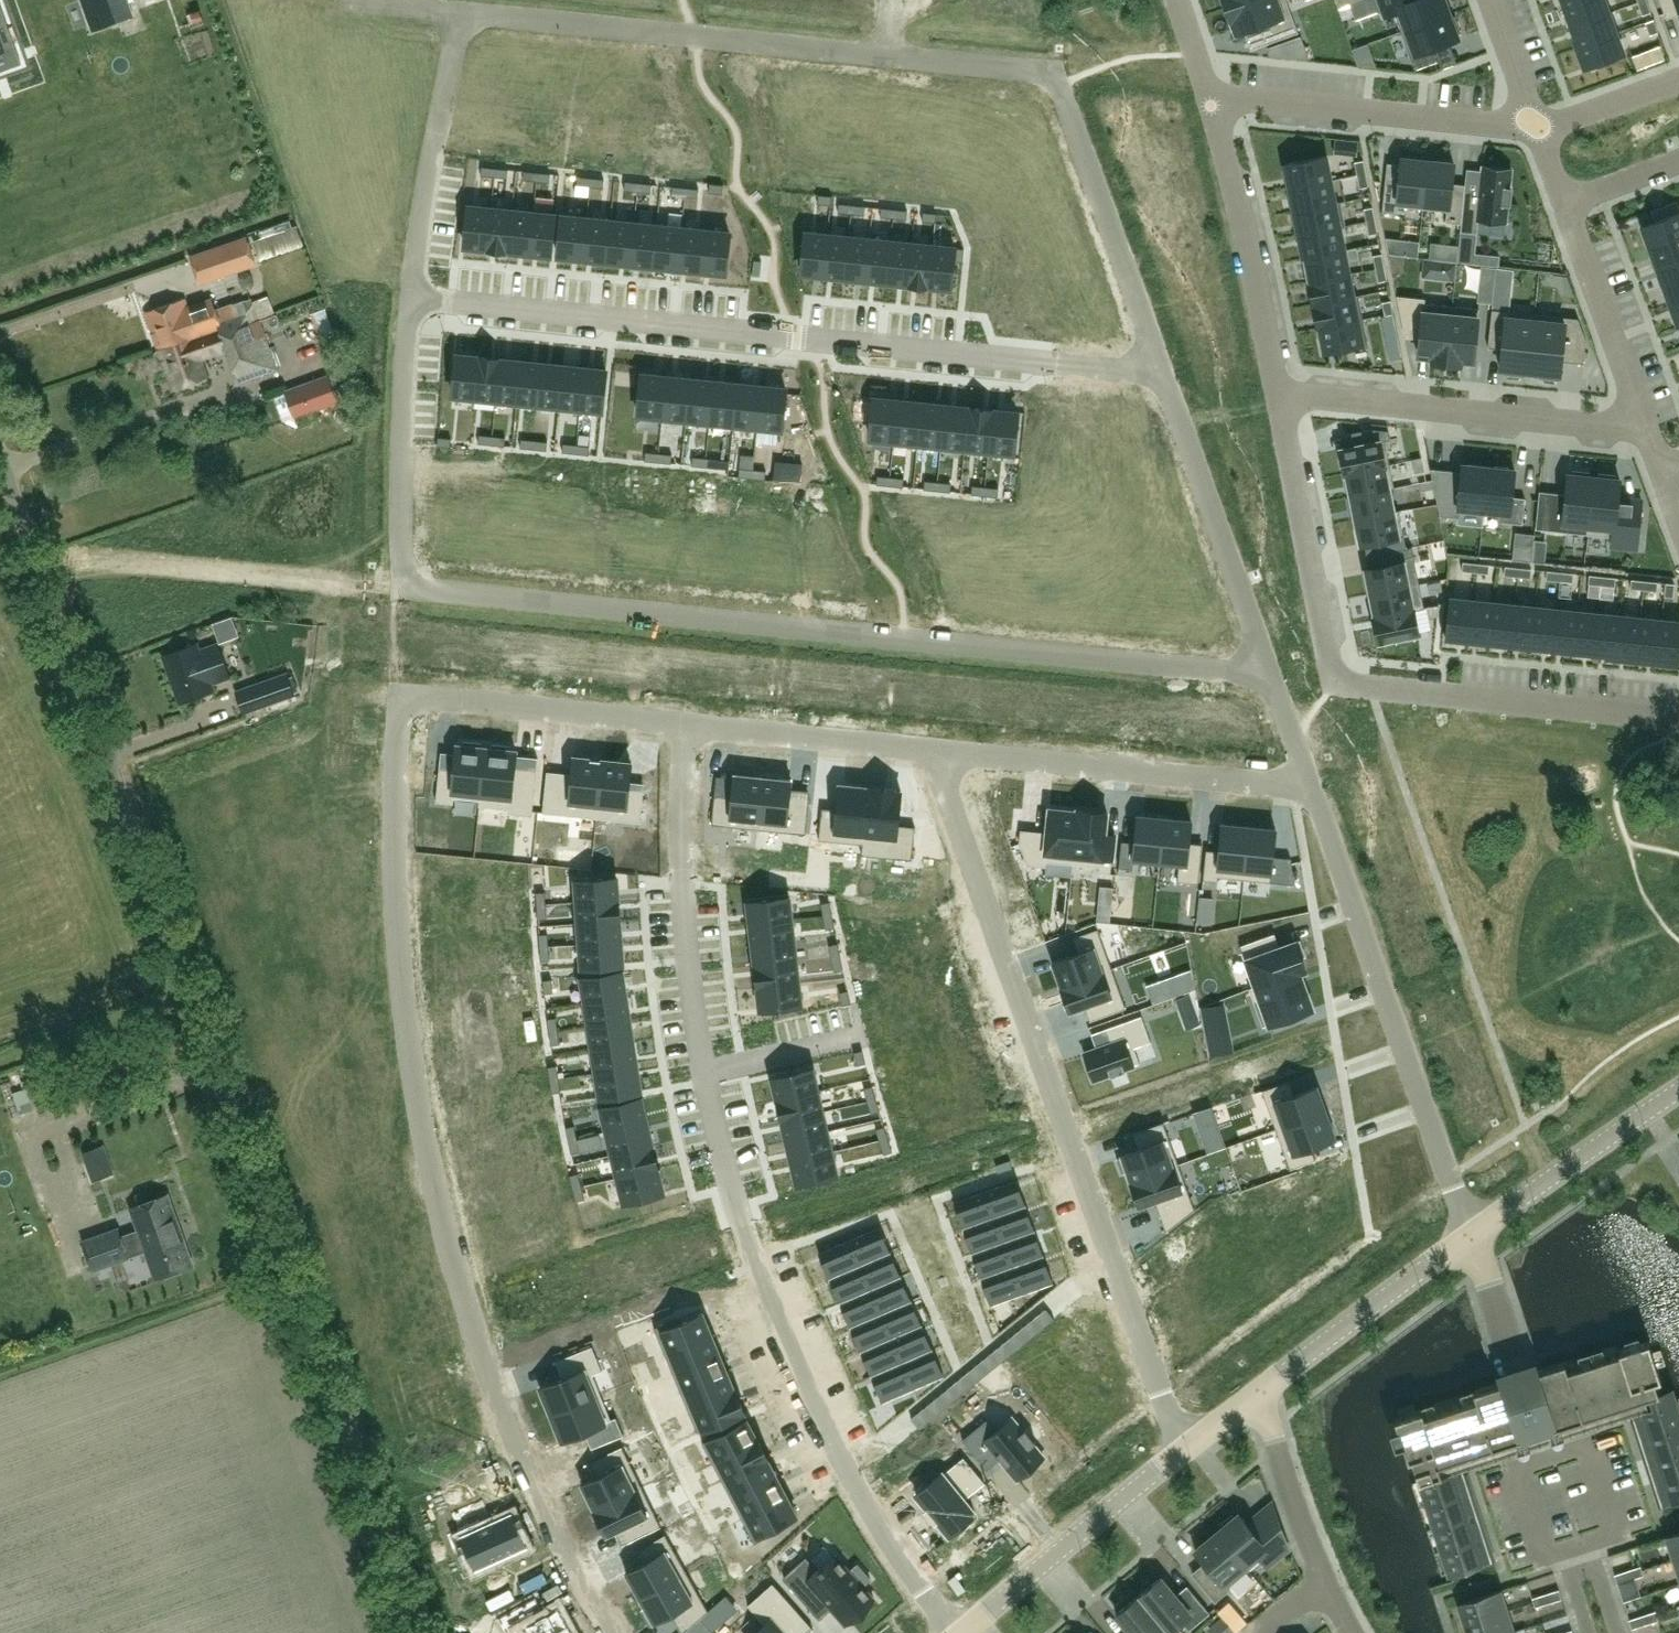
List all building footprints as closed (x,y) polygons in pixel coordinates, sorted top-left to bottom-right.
[(91,31),(134,16),(128,0),(80,0),(91,31)] [(1226,7),(1231,21),(1232,21),(1237,34),(1245,31),(1260,25),(1267,43),(1299,32),(1287,0),(1245,0),(1226,7)] [(1339,8),(1351,4),(1361,0),(1362,0),(1336,0),(1339,8)] [(1357,18),(1366,15),(1361,0),(1351,4),(1357,18)] [(1386,17),(1395,13),(1401,31),(1450,13),(1445,0),(1379,0),(1386,17)] [(1604,0),(1582,0),(1563,7),(1570,27),(1609,13),(1604,0)] [(1643,15),(1651,12),(1647,0),(1645,0),(1638,2),(1643,15)] [(1664,13),(1678,8),(1678,9),(1678,0),(1660,0),(1664,13)] [(1450,13),(1401,31),(1415,69),(1439,60),(1434,47),(1459,38),(1457,34),(1461,32),(1455,17),(1452,18),(1450,13)] [(1570,27),(1578,47),(1616,33),(1609,13),(1570,27)] [(27,17),(0,24),(0,38),(14,90),(45,82),(27,17)] [(1654,19),(1646,22),(1650,34),(1658,31),(1654,19)] [(1578,47),(1585,68),(1624,54),(1616,33),(1578,47)] [(1302,38),(1287,43),(1293,58),(1310,60),(1302,38)] [(1368,43),(1353,49),(1358,65),(1376,66),(1368,43)] [(1661,46),(1650,50),(1655,63),(1665,59),(1661,46)] [(1357,154),(1358,142),(1349,141),(1348,153),(1357,154)] [(1326,156),(1286,164),(1291,189),(1331,181),(1326,156)] [(1398,213),(1399,206),(1423,208),(1428,161),(1402,158),(1399,183),(1386,181),(1383,211),(1398,213)] [(1364,161),(1355,163),(1358,176),(1366,174),(1364,161)] [(1423,208),(1447,211),(1446,221),(1461,223),(1465,193),(1452,191),(1455,163),(1428,161),(1423,208)] [(482,166),(481,175),(495,176),(496,167),(482,166)] [(1512,169),(1483,166),(1480,195),(1465,193),(1461,223),(1461,232),(1478,234),(1479,220),(1506,223),(1508,205),(1510,205),(1512,188),(1510,188),(1512,169)] [(496,167),(495,176),(508,177),(509,168),(496,167)] [(524,170),(524,179),(537,180),(538,171),(524,170)] [(538,171),(537,180),(550,182),(551,173),(538,171)] [(1360,189),(1369,187),(1366,174),(1358,176),(1360,189)] [(578,176),(577,184),(590,186),(591,177),(578,176)] [(591,177),(590,186),(604,187),(604,178),(591,177)] [(626,180),(625,189),(638,191),(639,182),(626,180)] [(1291,189),(1295,212),(1335,204),(1331,181),(1291,189)] [(639,182),(638,191),(651,192),(652,183),(639,182)] [(710,183),(710,191),(723,193),(724,184),(710,183)] [(673,185),(672,194),(685,196),(686,187),(673,185)] [(686,187),(685,196),(698,197),(699,188),(686,187)] [(819,194),(818,203),(831,204),(832,195),(819,194)] [(839,203),(839,211),(852,213),(853,204),(839,203)] [(853,204),(852,213),(865,214),(866,205),(853,204)] [(1295,212),(1300,236),(1340,228),(1335,204),(1295,212)] [(469,205),(465,245),(487,248),(491,207),(469,205)] [(491,207),(487,248),(508,250),(512,209),(491,207)] [(882,207),(881,216),(894,217),(895,208),(882,207)] [(895,208),(894,217),(907,218),(908,210),(895,208)] [(1373,208),(1364,209),(1367,222),(1376,221),(1373,208)] [(512,209),(508,250),(529,252),(533,212),(512,209)] [(924,211),(923,220),(936,222),(937,213),(924,211)] [(533,212),(529,252),(552,254),(556,214),(533,212)] [(1650,247),(1678,236),(1678,213),(1643,226),(1650,247)] [(562,215),(558,255),(583,257),(587,217),(562,215)] [(587,217),(583,257),(607,260),(611,220),(587,217)] [(611,220),(607,260),(630,262),(635,222),(611,220)] [(1367,222),(1370,235),(1378,234),(1376,221),(1367,222)] [(635,222),(630,262),(654,265),(658,224),(635,222)] [(658,224),(654,265),(678,267),(682,227),(658,224)] [(682,227),(678,267),(701,270),(706,229),(682,227)] [(1300,236),(1304,259),(1345,251),(1340,228),(1300,236)] [(706,229),(701,270),(726,272),(730,232),(706,229)] [(806,231),(802,272),(824,274),(828,234),(806,231)] [(828,234),(824,274),(845,276),(849,236),(828,234)] [(849,236),(845,276),(866,278),(870,238),(849,236)] [(1658,267),(1678,259),(1678,236),(1650,247),(1658,267)] [(870,238),(866,278),(887,281),(891,240),(870,238)] [(891,240),(887,281),(908,283),(912,242),(891,240)] [(228,246),(192,257),(200,283),(237,270),(236,269),(253,263),(245,241),(228,246)] [(912,242),(908,283),(929,285),(934,245),(912,242)] [(1433,244),(1431,258),(1457,261),(1458,247),(1433,244)] [(934,245),(929,285),(952,287),(954,260),(956,247),(934,245)] [(956,247),(954,260),(963,261),(965,248),(956,247)] [(1304,259),(1309,282),(1349,274),(1345,251),(1304,259)] [(1374,256),(1376,269),(1385,267),(1382,255),(1374,256)] [(1665,287),(1678,281),(1678,259),(1658,267),(1665,287)] [(1483,266),(1479,302),(1493,303),(1496,267),(1483,266)] [(1376,269),(1379,282),(1387,280),(1385,267),(1376,269)] [(1497,267),(1496,276),(1510,277),(1511,269),(1497,267)] [(241,272),(238,277),(242,287),(247,289),(252,288),(255,283),(251,273),(247,271),(241,272)] [(1349,274),(1309,282),(1314,306),(1354,298),(1349,274)] [(1672,306),(1678,304),(1678,281),(1665,287),(1672,306)] [(1426,298),(1397,295),(1404,326),(1421,328),(1419,351),(1423,356),(1432,357),(1432,362),(1447,363),(1453,305),(1425,302),(1426,298)] [(1314,306),(1318,329),(1358,321),(1354,298),(1314,306)] [(147,314),(160,350),(220,328),(222,333),(259,320),(253,303),(217,316),(211,300),(187,308),(184,300),(147,314)] [(1391,301),(1383,303),(1385,316),(1394,314),(1391,301)] [(1474,361),(1479,308),(1453,305),(1447,363),(1462,365),(1463,360),(1474,361)] [(1488,347),(1503,348),(1500,369),(1504,369),(1504,373),(1525,376),(1525,371),(1529,372),(1535,314),(1492,309),(1488,347)] [(311,315),(324,352),(339,347),(325,310),(311,315)] [(1385,316),(1388,329),(1396,327),(1394,314),(1385,316)] [(1586,340),(1579,318),(1535,314),(1529,372),(1539,373),(1539,377),(1559,379),(1561,361),(1584,363),(1586,340)] [(220,328),(160,350),(173,388),(207,377),(201,361),(228,351),(240,383),(277,369),(259,320),(222,333),(220,328)] [(1318,329),(1323,354),(1363,346),(1358,321),(1318,329)] [(1397,339),(1386,341),(1390,360),(1401,357),(1397,339)] [(457,354),(453,394),(475,396),(480,356),(457,354)] [(480,356),(475,396),(496,399),(501,358),(480,356)] [(501,358),(496,399),(517,401),(522,360),(501,358)] [(522,360),(517,401),(539,403),(543,363),(522,360)] [(543,363),(539,403),(560,405),(564,365),(543,363)] [(564,365),(560,405),(581,407),(585,367),(564,365)] [(585,367),(581,407),(603,410),(607,369),(585,367)] [(344,370),(332,375),(340,399),(353,395),(344,370)] [(642,373),(638,413),(663,416),(667,375),(642,373)] [(667,375),(663,416),(687,418),(691,378),(667,375)] [(327,377),(285,392),(295,417),(336,402),(327,377)] [(691,378),(687,418),(710,421),(715,380),(691,378)] [(715,380),(710,421),(734,423),(738,383),(715,380)] [(738,383),(734,423),(758,426),(762,385),(738,383)] [(762,385),(758,426),(783,428),(787,388),(762,385)] [(874,397),(870,437),(895,440),(899,399),(874,397)] [(899,399),(895,440),(919,442),(923,402),(899,399)] [(923,402),(919,442),(942,445),(946,404),(923,402)] [(946,404),(942,445),(966,447),(970,407),(946,404)] [(970,407),(966,447),(990,450),(994,409),(970,407)] [(994,409),(990,450),(1015,452),(1019,412),(994,409)] [(1346,474),(1347,473),(1390,464),(1385,440),(1391,439),(1389,430),(1372,429),(1366,430),(1369,442),(1341,448),(1346,474)] [(480,434),(479,442),(492,444),(493,435),(480,434)] [(493,435),(492,444),(505,445),(506,436),(493,435)] [(439,436),(438,445),(451,446),(452,437),(439,436)] [(522,438),(521,447),(534,448),(535,439),(522,438)] [(535,439),(534,448),(547,449),(548,441),(535,439)] [(564,442),(563,451),(576,452),(577,444),(564,442)] [(577,444),(576,452),(589,454),(590,445),(577,444)] [(646,451),(645,460),(658,461),(659,452),(646,451)] [(659,452),(658,461),(672,462),(672,454),(659,452)] [(744,454),(742,467),(753,468),(755,455),(744,454)] [(694,456),(693,465),(706,466),(707,457),(694,456)] [(707,457),(706,466),(719,467),(720,458),(707,457)] [(1425,472),(1422,458),(1413,459),(1416,474),(1425,472)] [(802,482),(804,463),(776,460),(774,479),(802,482)] [(1432,473),(1440,516),(1458,517),(1459,508),(1484,511),(1489,466),(1463,463),(1461,476),(1432,473)] [(1390,488),(1390,489),(1395,488),(1390,464),(1347,473),(1351,496),(1390,488)] [(1525,498),(1512,496),(1515,469),(1489,466),(1484,511),(1499,512),(1498,521),(1523,524),(1525,498)] [(740,467),(739,476),(752,477),(753,469),(740,467)] [(753,469),(752,477),(766,479),(767,470),(753,469)] [(1545,499),(1542,529),(1588,534),(1594,477),(1591,477),(1591,472),(1573,470),(1572,475),(1568,474),(1565,501),(1545,499)] [(1619,498),(1620,480),(1616,479),(1616,475),(1598,473),(1598,477),(1594,477),(1588,534),(1612,536),(1612,545),(1637,548),(1642,505),(1622,503),(1619,498)] [(878,475),(877,484),(890,485),(891,476),(878,475)] [(891,476),(890,485),(903,486),(904,478),(891,476)] [(925,480),(924,488),(938,490),(939,481),(925,480)] [(939,481),(938,490),(951,491),(952,482),(939,481)] [(973,485),(972,493),(985,495),(986,486),(973,485)] [(986,486),(985,495),(998,496),(999,487),(986,486)] [(1395,512),(1394,510),(1390,489),(1390,488),(1351,496),(1356,519),(1395,512)] [(1382,539),(1385,552),(1407,547),(1399,509),(1394,510),(1395,512),(1356,519),(1361,543),(1382,539)] [(1515,532),(1514,542),(1534,544),(1535,534),(1515,532)] [(1371,594),(1420,584),(1412,546),(1407,547),(1385,552),(1387,564),(1366,569),(1371,594)] [(1461,571),(1474,572),(1475,563),(1462,562),(1461,571)] [(1488,573),(1489,565),(1475,563),(1474,572),(1488,573)] [(1519,567),(1505,566),(1505,575),(1518,576),(1519,567)] [(1519,567),(1518,576),(1531,577),(1532,569),(1519,567)] [(1547,579),(1560,580),(1561,572),(1547,570),(1547,579)] [(1560,580),(1573,582),(1574,573),(1561,572),(1560,580)] [(1589,575),(1588,584),(1601,585),(1602,576),(1589,575)] [(1601,585),(1614,586),(1615,578),(1602,576),(1601,585)] [(1631,588),(1644,589),(1645,580),(1632,579),(1631,588)] [(1644,589),(1657,591),(1658,582),(1645,580),(1644,589)] [(1665,583),(1664,596),(1672,597),(1674,584),(1665,583)] [(1374,616),(1375,617),(1414,609),(1414,610),(1424,608),(1420,584),(1371,594),(1375,615),(1374,616)] [(1449,598),(1445,639),(1467,641),(1472,600),(1449,598)] [(1472,600),(1467,641),(1488,643),(1493,603),(1472,600)] [(1493,603),(1488,643),(1509,646),(1514,605),(1493,603)] [(1514,605),(1509,646),(1530,648),(1535,607),(1514,605)] [(1424,608),(1414,610),(1419,633),(1427,633),(1427,607),(1424,608)] [(1535,607),(1530,648),(1552,650),(1556,609),(1535,607)] [(1419,633),(1414,610),(1414,609),(1375,617),(1379,641),(1397,637),(1398,643),(1412,640),(1414,640),(1413,635),(1419,633)] [(1556,609),(1552,650),(1573,652),(1577,611),(1556,609)] [(1577,611),(1573,652),(1594,654),(1598,613),(1577,611)] [(1598,613),(1594,654),(1615,656),(1619,616),(1598,613)] [(1619,616),(1615,656),(1636,659),(1640,618),(1619,616)] [(1640,618),(1636,659),(1657,661),(1661,620),(1640,618)] [(1678,663),(1678,622),(1661,620),(1657,661),(1678,663)] [(211,683),(230,677),(218,643),(199,650),(197,644),(164,656),(180,702),(214,690),(211,683)] [(287,673),(258,684),(237,691),(244,712),(266,705),(295,694),(287,673)] [(481,800),(486,747),(482,746),(482,742),(463,740),(463,744),(458,744),(457,753),(455,768),(440,767),(436,801),(454,802),(455,797),(480,800),(481,800)] [(515,767),(516,756),(517,750),(511,749),(511,745),(492,743),(492,748),(486,747),(481,800),(480,800),(479,805),(509,808),(508,813),(533,815),(537,769),(515,767)] [(547,771),(543,812),(597,817),(603,759),(575,756),(573,773),(547,771)] [(603,759),(597,817),(641,822),(645,788),(630,786),(632,762),(603,759)] [(758,828),(764,775),(735,772),(733,795),(715,793),(712,823),(758,828)] [(764,775),(758,828),(806,833),(810,796),(790,794),(792,778),(764,775)] [(822,812),(819,838),(863,843),(869,786),(840,783),(837,814),(822,812)] [(869,786),(862,853),(912,858),(916,826),(898,824),(902,790),(869,786)] [(1021,829),(1020,842),(1028,864),(1046,866),(1047,861),(1073,863),(1079,810),(1050,807),(1047,831),(1021,829)] [(1079,810),(1073,863),(1079,864),(1096,866),(1100,866),(1099,871),(1111,873),(1114,841),(1115,834),(1113,834),(1113,841),(1105,840),(1105,835),(1108,811),(1079,808),(1079,810)] [(1122,840),(1119,867),(1133,868),(1134,858),(1160,861),(1160,859),(1164,820),(1164,819),(1164,817),(1138,814),(1135,842),(1122,840)] [(1160,859),(1160,861),(1179,863),(1178,880),(1199,883),(1203,843),(1190,842),(1192,820),(1164,817),(1164,819),(1164,820),(1160,859)] [(1207,849),(1203,879),(1205,879),(1207,879),(1218,881),(1219,876),(1244,879),(1247,853),(1250,826),(1223,823),(1220,851),(1207,849)] [(1247,853),(1244,879),(1295,884),(1291,858),(1273,856),(1276,828),(1250,826),(1247,853)] [(423,836),(422,849),(434,850),(435,837),(423,836)] [(533,861),(534,850),(519,848),(518,860),(533,861)] [(560,848),(559,864),(592,868),(593,852),(560,848)] [(741,867),(739,883),(750,884),(751,868),(741,867)] [(795,871),(793,889),(805,890),(806,872),(795,871)] [(617,876),(576,879),(578,901),(618,899),(617,876)] [(1111,922),(1114,886),(1102,885),(1098,921),(1111,922)] [(545,891),(536,891),(537,904),(546,904),(545,891)] [(1185,892),(1181,928),(1194,929),(1198,894),(1185,892)] [(789,896),(749,901),(751,923),(792,918),(789,896)] [(1200,896),(1197,922),(1213,923),(1215,897),(1200,896)] [(1310,911),(1307,898),(1278,903),(1280,917),(1310,911)] [(618,899),(578,901),(579,923),(620,920),(618,899)] [(830,900),(821,902),(824,915),(832,913),(830,900)] [(546,904),(537,904),(538,918),(547,917),(546,904)] [(832,913),(824,915),(826,928),(835,926),(832,913)] [(792,918),(751,923),(754,944),(794,939),(792,918)] [(620,920),(579,923),(581,944),(622,941),(620,920)] [(1078,951),(1052,961),(1061,986),(1112,967),(1098,928),(1073,937),(1078,951)] [(548,933),(539,934),(540,947),(549,946),(548,933)] [(1275,933),(1241,945),(1256,985),(1250,988),(1250,989),(1306,969),(1302,957),(1306,956),(1301,940),(1280,947),(1275,933)] [(1205,935),(1193,937),(1196,951),(1207,948),(1205,935)] [(794,939),(754,944),(756,965),(797,960),(794,939)] [(622,941),(581,944),(583,966),(623,963),(622,941)] [(838,942),(829,944),(832,956),(841,955),(838,942)] [(549,946),(540,947),(541,960),(550,959),(549,946)] [(841,955),(832,956),(835,969),(843,968),(841,955)] [(797,960),(756,965),(759,986),(799,981),(797,960)] [(1112,967),(1061,986),(1070,1011),(1085,1005),(1090,1020),(1126,1007),(1112,967)] [(1196,988),(1192,969),(1175,974),(1181,993),(1196,988)] [(1306,969),(1250,989),(1254,1001),(1261,998),(1270,1024),(1313,1008),(1300,972),(1306,970),(1306,969)] [(623,970),(582,976),(586,1001),(626,995),(623,970)] [(552,978),(543,979),(545,992),(553,991),(552,978)] [(799,981),(759,986),(761,1008),(802,1003),(799,981)] [(848,989),(840,991),(843,1004),(851,1002),(848,989)] [(1193,1006),(1188,994),(1176,999),(1180,1010),(1193,1006)] [(626,995),(586,1001),(590,1024),(630,1018),(626,995)] [(1226,1033),(1220,1004),(1202,1008),(1207,1036),(1226,1033)] [(1111,1042),(1085,1052),(1094,1078),(1111,1073),(1111,1075),(1126,1070),(1125,1068),(1140,1062),(1135,1047),(1151,1041),(1142,1015),(1106,1027),(1111,1042)] [(556,1016),(548,1017),(550,1031),(558,1029),(556,1016)] [(630,1018),(590,1024),(593,1048),(634,1042),(630,1018)] [(558,1029),(550,1031),(552,1044),(560,1042),(558,1029)] [(634,1042),(593,1048),(597,1071),(637,1065),(634,1042)] [(863,1049),(854,1051),(857,1064),(866,1062),(863,1049)] [(557,1064),(548,1066),(550,1079),(559,1077),(557,1064)] [(637,1065),(597,1071),(601,1096),(641,1090),(637,1065)] [(813,1067),(773,1077),(778,1098),(818,1089),(813,1067)] [(559,1077),(550,1079),(552,1092),(561,1090),(559,1077)] [(1290,1081),(1263,1090),(1276,1128),(1326,1111),(1317,1086),(1294,1094),(1290,1081)] [(873,1084),(864,1087),(868,1100),(876,1097),(873,1084)] [(818,1089),(778,1098),(783,1119),(823,1110),(818,1089)] [(876,1097),(868,1100),(871,1112),(880,1110),(876,1097)] [(644,1103),(604,1112),(610,1136),(649,1127),(644,1103)] [(1217,1123),(1212,1106),(1195,1112),(1201,1128),(1217,1123)] [(823,1110),(783,1119),(788,1140),(827,1130),(823,1110)] [(1326,1111),(1276,1128),(1290,1168),(1316,1159),(1311,1146),(1336,1138),(1326,1111)] [(1122,1156),(1117,1158),(1122,1172),(1128,1170),(1131,1180),(1151,1173),(1179,1163),(1164,1121),(1132,1133),(1137,1148),(1122,1153),(1122,1156)] [(885,1125),(876,1128),(880,1140),(889,1138),(885,1125)] [(649,1127),(610,1136),(615,1159),(655,1150),(649,1127)] [(827,1130),(788,1140),(793,1160),(832,1151),(827,1130)] [(576,1131),(567,1133),(570,1146),(579,1144),(576,1131)] [(889,1138),(880,1140),(884,1153),(892,1150),(889,1138)] [(579,1144),(570,1146),(573,1159),(582,1156),(579,1144)] [(86,1163),(108,1155),(105,1146),(83,1154),(86,1163)] [(655,1150),(615,1159),(621,1183),(660,1173),(655,1150)] [(832,1151),(793,1160),(798,1182),(837,1173),(832,1151)] [(1151,1173),(1131,1180),(1140,1205),(1156,1200),(1167,1230),(1195,1208),(1188,1186),(1179,1163),(1151,1173)] [(660,1173),(621,1183),(627,1207),(666,1197),(660,1173)] [(580,1178),(572,1181),(575,1194),(583,1191),(580,1178)] [(1015,1180),(986,1190),(995,1216),(1024,1206),(1026,1205),(1026,1204),(1024,1205),(1015,1181),(1018,1181),(1017,1179),(1015,1180)] [(957,1201),(954,1202),(955,1203),(957,1202),(965,1226),(963,1227),(966,1226),(995,1216),(986,1190),(957,1201)] [(583,1191),(575,1194),(578,1206),(587,1204),(583,1191)] [(119,1230),(84,1243),(94,1270),(129,1257),(146,1250),(156,1278),(192,1265),(167,1196),(131,1210),(139,1231),(122,1238),(119,1230)] [(1024,1206),(995,1216),(1004,1241),(1033,1231),(1035,1230),(1035,1229),(1033,1230),(1024,1206),(1026,1205),(1024,1206)] [(966,1226),(963,1227),(964,1228),(966,1227),(974,1251),(972,1251),(972,1252),(975,1251),(1004,1241),(995,1216),(966,1226)] [(879,1227),(850,1239),(861,1264),(889,1252),(892,1251),(891,1250),(889,1251),(879,1228),(881,1227),(881,1226),(879,1227)] [(1033,1231),(1004,1241),(1013,1266),(1042,1255),(1044,1255),(1044,1254),(1041,1255),(1033,1231),(1035,1230),(1033,1231)] [(822,1251),(820,1252),(820,1254),(822,1253),(832,1276),(830,1277),(861,1264),(850,1239),(822,1251)] [(975,1251),(972,1252),(973,1253),(975,1252),(983,1276),(981,1276),(981,1277),(984,1276),(1013,1266),(1004,1241),(975,1251)] [(889,1252),(861,1264),(871,1288),(900,1276),(902,1275),(902,1274),(900,1275),(890,1253),(892,1252),(892,1251),(889,1252)] [(1042,1255),(1013,1266),(1022,1291),(1051,1281),(1053,1280),(1053,1279),(1050,1280),(1042,1256),(1044,1255),(1042,1255)] [(861,1264),(830,1277),(831,1278),(833,1277),(843,1300),(840,1301),(841,1302),(843,1301),(871,1288),(861,1264)] [(984,1276),(981,1277),(981,1278),(984,1277),(992,1300),(990,1301),(990,1303),(993,1302),(1022,1291),(1013,1266),(984,1276)] [(900,1276),(871,1288),(882,1313),(910,1300),(913,1299),(912,1299),(910,1300),(900,1277),(902,1276),(902,1275),(900,1276)] [(843,1301),(841,1302),(843,1301),(853,1324),(851,1325),(851,1326),(854,1325),(882,1313),(871,1288),(843,1301)] [(910,1300),(882,1313),(892,1337),(921,1325),(923,1324),(923,1323),(920,1324),(911,1301),(913,1300),(913,1299),(910,1300)] [(1048,1305),(1041,1311),(1050,1322),(1057,1316),(1048,1305)] [(1041,1311),(1034,1317),(1043,1327),(1050,1322),(1041,1311)] [(676,1317),(655,1326),(665,1352),(712,1332),(703,1312),(678,1322),(676,1317)] [(854,1325),(851,1326),(852,1327),(854,1326),(864,1349),(861,1350),(862,1350),(864,1349),(892,1337),(882,1313),(854,1325)] [(1034,1317),(1027,1322),(1036,1333),(1043,1327),(1034,1317)] [(1027,1322),(1021,1328),(1029,1338),(1036,1333),(1027,1322)] [(921,1325),(892,1337),(903,1361),(931,1349),(933,1348),(933,1347),(931,1348),(921,1325),(923,1324),(921,1325)] [(622,1341),(640,1334),(636,1325),(618,1332),(622,1341)] [(1021,1328),(1014,1333),(1023,1344),(1029,1338),(1021,1328)] [(616,1331),(597,1338),(600,1345),(619,1337),(616,1331)] [(712,1332),(665,1352),(673,1371),(720,1352),(712,1332)] [(1014,1333),(1007,1339),(1016,1349),(1023,1344),(1014,1333)] [(864,1349),(862,1350),(862,1351),(864,1350),(874,1373),(872,1374),(872,1375),(874,1373),(903,1361),(892,1337),(864,1349)] [(1007,1339),(1001,1344),(1009,1355),(1016,1349),(1007,1339)] [(1533,1373),(1534,1376),(1521,1380),(1538,1434),(1633,1403),(1636,1412),(1662,1403),(1655,1381),(1661,1379),(1649,1342),(1619,1352),(1620,1354),(1568,1371),(1565,1363),(1533,1373)] [(1001,1344),(994,1350),(1003,1360),(1009,1355),(1001,1344)] [(563,1376),(541,1385),(552,1412),(601,1392),(593,1373),(603,1370),(593,1345),(557,1359),(563,1376)] [(931,1349),(903,1361),(913,1386),(914,1386),(944,1373),(944,1372),(941,1373),(931,1350),(934,1349),(933,1348),(931,1349)] [(994,1350),(987,1355),(996,1366),(1003,1360),(994,1350)] [(720,1352),(673,1371),(681,1391),(728,1372),(720,1352)] [(987,1355),(981,1361),(989,1371),(996,1366),(987,1355)] [(874,1373),(872,1375),(875,1374),(885,1397),(882,1398),(883,1399),(885,1398),(914,1386),(913,1386),(903,1361),(874,1373)] [(981,1361),(974,1366),(983,1377),(989,1371),(981,1361)] [(974,1366),(967,1372),(976,1382),(983,1377),(974,1366)] [(728,1372),(681,1391),(689,1410),(736,1391),(728,1372)] [(967,1372),(960,1377),(969,1388),(976,1382),(967,1372)] [(960,1377),(954,1382),(962,1393),(969,1388),(960,1377)] [(655,1379),(644,1384),(649,1397),(660,1392),(655,1379)] [(1507,1384),(1506,1381),(1474,1392),(1477,1400),(1425,1417),(1423,1411),(1396,1419),(1409,1460),(1411,1460),(1419,1482),(1421,1481),(1459,1469),(1456,1460),(1538,1434),(1521,1380),(1507,1384)] [(954,1382),(947,1388),(956,1399),(962,1393),(954,1382)] [(947,1388),(940,1393),(949,1404),(956,1399),(947,1388)] [(736,1391),(689,1410),(698,1431),(745,1412),(736,1391)] [(601,1392),(552,1412),(563,1439),(585,1430),(592,1447),(624,1434),(616,1415),(611,1417),(601,1392)] [(940,1393),(934,1399),(942,1409),(949,1404),(940,1393)] [(934,1399),(927,1404),(936,1415),(942,1409),(934,1399)] [(1636,1412),(1633,1413),(1641,1436),(1678,1424),(1678,1416),(1674,1399),(1662,1403),(1636,1412)] [(927,1404),(920,1410),(929,1420),(936,1415),(927,1404)] [(920,1410),(913,1416),(922,1426),(929,1420),(920,1410)] [(987,1417),(963,1437),(987,1468),(1001,1457),(1017,1477),(1044,1455),(1034,1442),(1036,1440),(1025,1427),(1023,1428),(1012,1415),(996,1429),(987,1417)] [(748,1418),(703,1442),(713,1461),(758,1438),(748,1418)] [(1641,1436),(1648,1459),(1678,1449),(1678,1424),(1641,1436)] [(680,1431),(667,1437),(671,1446),(684,1440),(680,1431)] [(758,1438),(713,1461),(723,1480),(768,1457),(758,1438)] [(598,1475),(582,1483),(589,1499),(594,1509),(642,1486),(637,1476),(623,1446),(592,1461),(598,1475)] [(1648,1459),(1656,1481),(1678,1474),(1678,1449),(1648,1459)] [(965,1498),(985,1481),(964,1456),(943,1473),(942,1471),(916,1492),(928,1506),(924,1509),(935,1522),(939,1520),(950,1533),(976,1512),(965,1498)] [(768,1457),(723,1480),(733,1499),(778,1476),(768,1457)] [(691,1458),(680,1464),(685,1476),(697,1470),(691,1458)] [(1459,1469),(1421,1481),(1429,1505),(1469,1492),(1462,1468),(1459,1469)] [(697,1470),(685,1476),(695,1495),(704,1490),(699,1480),(703,1478),(698,1469),(697,1470)] [(1656,1481),(1663,1505),(1678,1500),(1678,1474),(1656,1481)] [(778,1476),(733,1499),(743,1518),(787,1494),(778,1476)] [(642,1486),(594,1509),(607,1535),(621,1528),(628,1541),(661,1526),(642,1486)] [(1469,1492),(1429,1505),(1436,1527),(1476,1514),(1469,1492)] [(523,1540),(510,1511),(492,1519),(481,1494),(451,1508),(458,1523),(445,1529),(452,1548),(466,1541),(475,1562),(487,1557),(490,1563),(511,1553),(508,1547),(523,1540)] [(711,1494),(698,1501),(704,1514),(714,1509),(718,1507),(711,1494)] [(787,1494),(743,1518),(755,1542),(776,1531),(774,1526),(798,1514),(787,1494)] [(689,1498),(678,1504),(685,1518),(697,1511),(689,1498)] [(1222,1529),(1218,1532),(1249,1570),(1262,1559),(1267,1566),(1289,1547),(1273,1502),(1272,1503),(1275,1510),(1255,1527),(1250,1526),(1240,1514),(1235,1517),(1233,1514),(1219,1525),(1222,1529)] [(714,1509),(704,1514),(711,1527),(721,1522),(714,1509)] [(1484,1537),(1476,1514),(1436,1527),(1443,1550),(1484,1537)] [(1249,1570),(1218,1532),(1196,1550),(1206,1563),(1205,1567),(1194,1576),(1215,1602),(1230,1589),(1228,1587),(1249,1570)] [(1678,1559),(1678,1532),(1669,1536),(1676,1559),(1678,1559)] [(650,1558),(627,1571),(640,1596),(687,1570),(667,1533),(644,1546),(650,1558)] [(1484,1537),(1443,1550),(1451,1574),(1491,1560),(1484,1537)] [(719,1553),(705,1560),(725,1595),(737,1584),(719,1553)] [(736,1553),(724,1560),(733,1576),(745,1569),(736,1553)] [(806,1556),(782,1577),(819,1618),(821,1616),(818,1613),(825,1606),(829,1609),(830,1608),(846,1625),(875,1598),(864,1586),(873,1578),(858,1562),(850,1569),(836,1554),(819,1569),(806,1556)] [(1641,1566),(1628,1570),(1631,1579),(1644,1575),(1641,1566)] [(687,1570),(640,1596),(646,1606),(642,1608),(652,1624),(679,1609),(689,1626),(709,1608),(687,1570)] [(1631,1579),(1628,1570),(1615,1574),(1618,1583),(1631,1579)] [(1138,1596),(1169,1632),(1183,1621),(1190,1630),(1210,1612),(1192,1591),(1180,1601),(1161,1577),(1138,1596)] [(754,1632),(802,1632),(811,1625),(773,1582),(748,1604),(765,1623),(754,1632)] [(1559,1589),(1545,1594),(1548,1603),(1562,1598),(1559,1589)] [(1467,1624),(1506,1611),(1499,1590),(1460,1603),(1467,1624)] [(1548,1603),(1545,1594),(1533,1598),(1536,1607),(1548,1603)] [(536,1596),(498,1617),(507,1632),(514,1632),(526,1627),(529,1632),(573,1632),(558,1607),(546,1614),(536,1596)] [(1138,1596),(1117,1614),(1133,1632),(1169,1632),(1138,1596)] [(721,1623),(709,1609),(701,1617),(713,1631),(721,1623)] [(1232,1610),(1223,1618),(1235,1631),(1244,1624),(1232,1610)] [(1506,1611),(1467,1624),(1470,1632),(1508,1632),(1512,1632),(1506,1611)] [(1656,1611),(1643,1615),(1646,1624),(1659,1620),(1656,1611)] [(1646,1624),(1643,1615),(1629,1619),(1632,1629),(1646,1624)] [(700,1617),(690,1626),(696,1632),(713,1632),(700,1617)]
